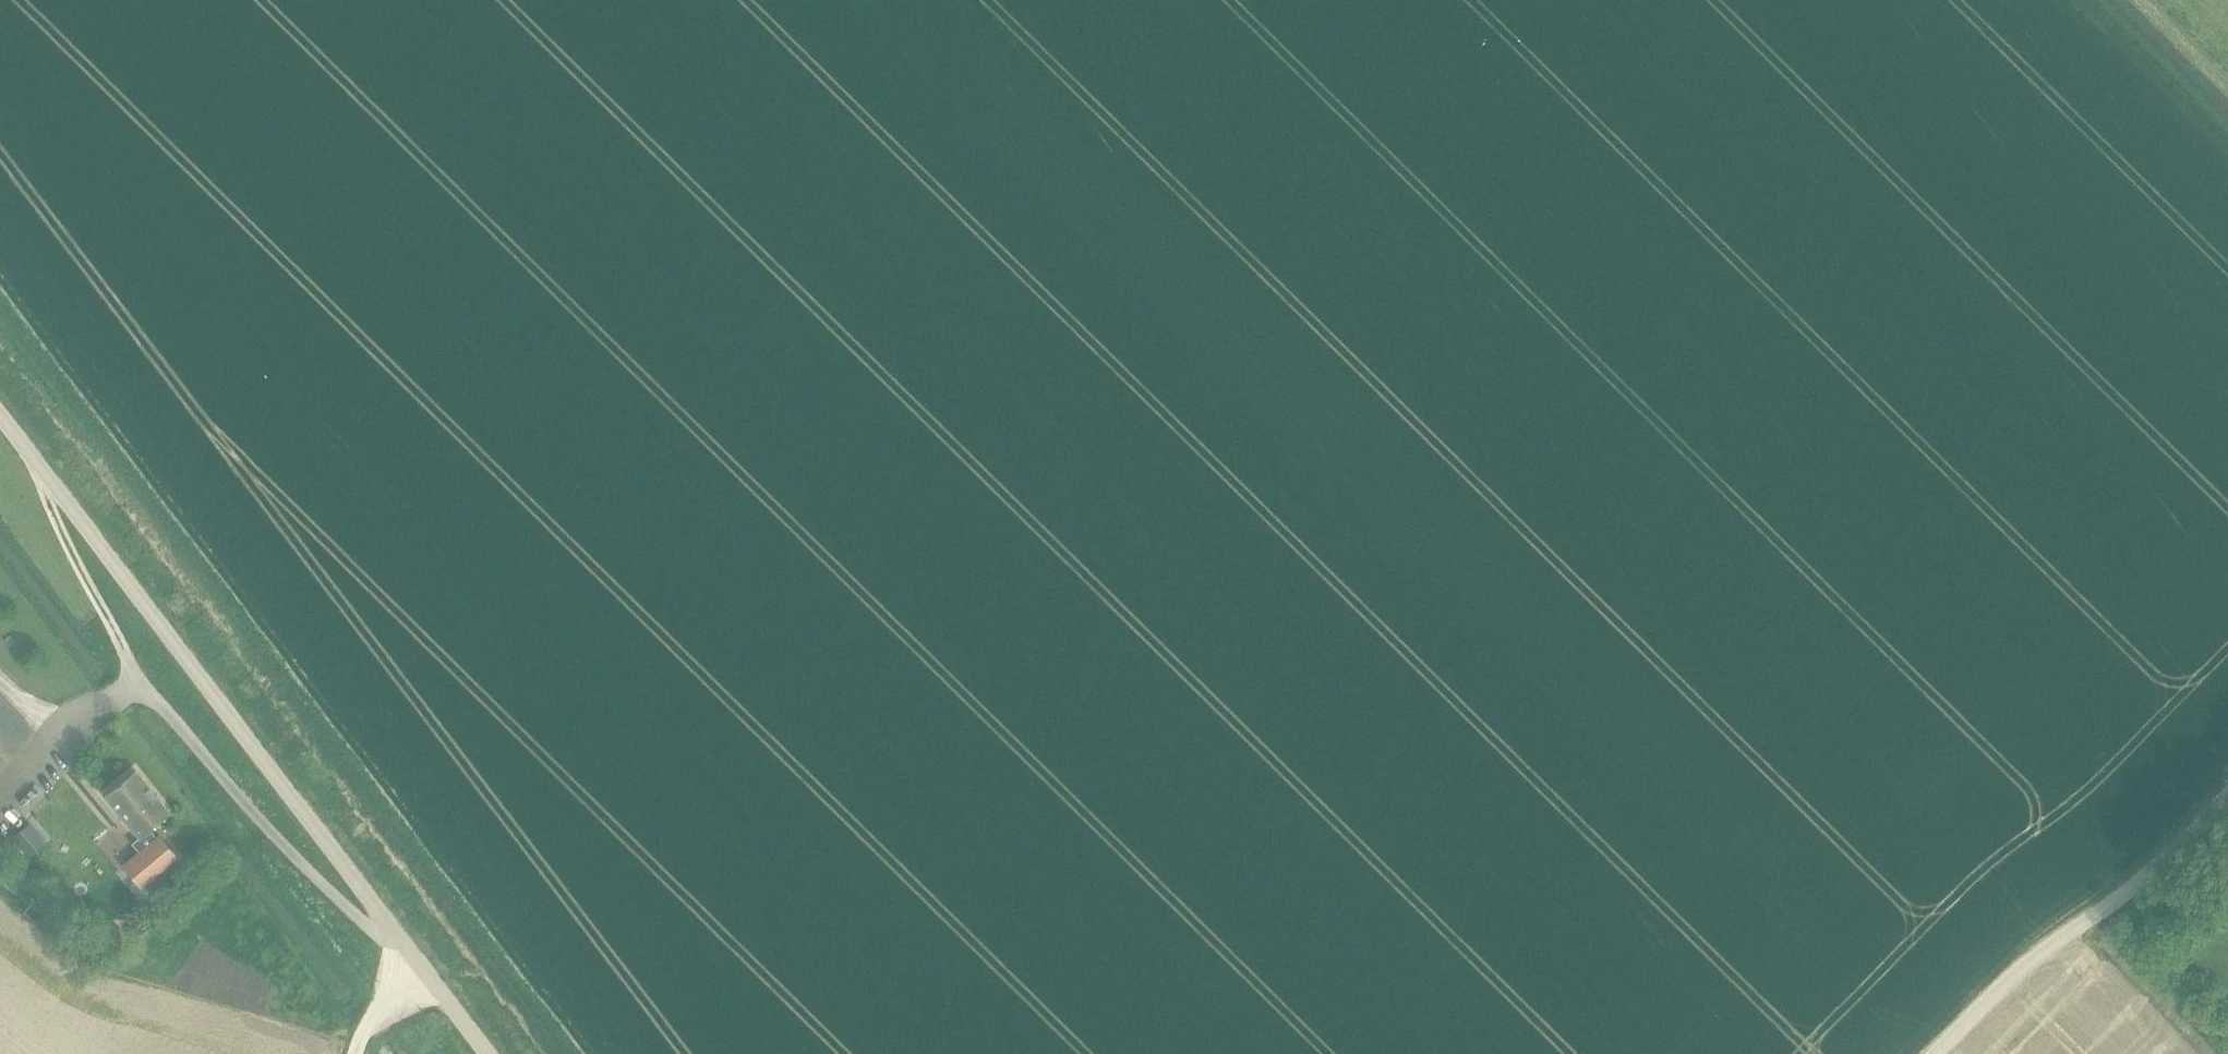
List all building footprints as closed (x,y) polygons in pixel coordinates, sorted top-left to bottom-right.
[(35,733),(0,698),(0,767),(35,733)] [(171,814),(135,771),(104,796),(140,839),(137,842),(134,849),(138,855),(123,868),(139,888),(174,859),(158,839),(156,840),(149,831),(171,814)] [(31,822),(13,837),(30,857),(47,842),(31,822)]
